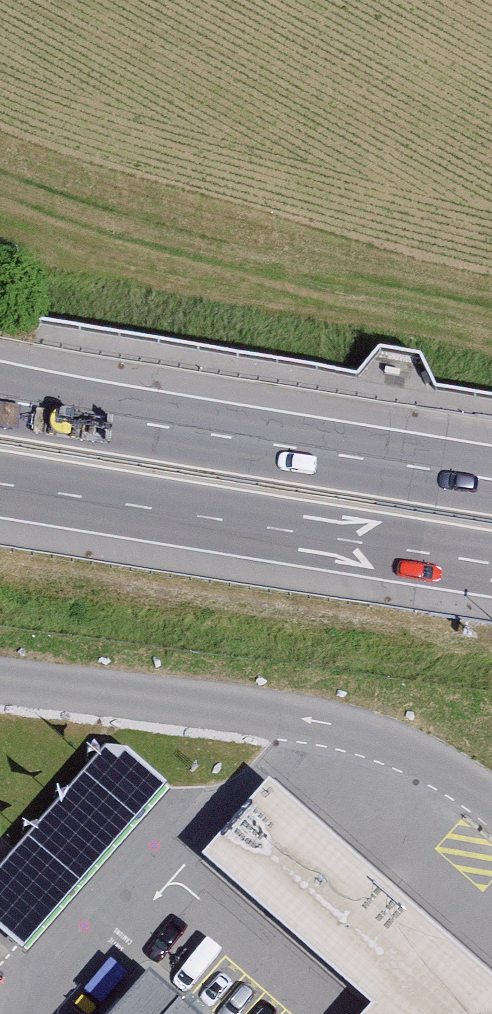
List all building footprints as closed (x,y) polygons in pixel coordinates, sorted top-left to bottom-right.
[(0,863),(0,913),(31,941),(177,781),(121,731),(0,863)] [(269,773),(201,849),(371,999),(357,1013),(491,1013),(491,969),(269,773)] [(149,964),(105,1013),(205,1013),(149,964)]
